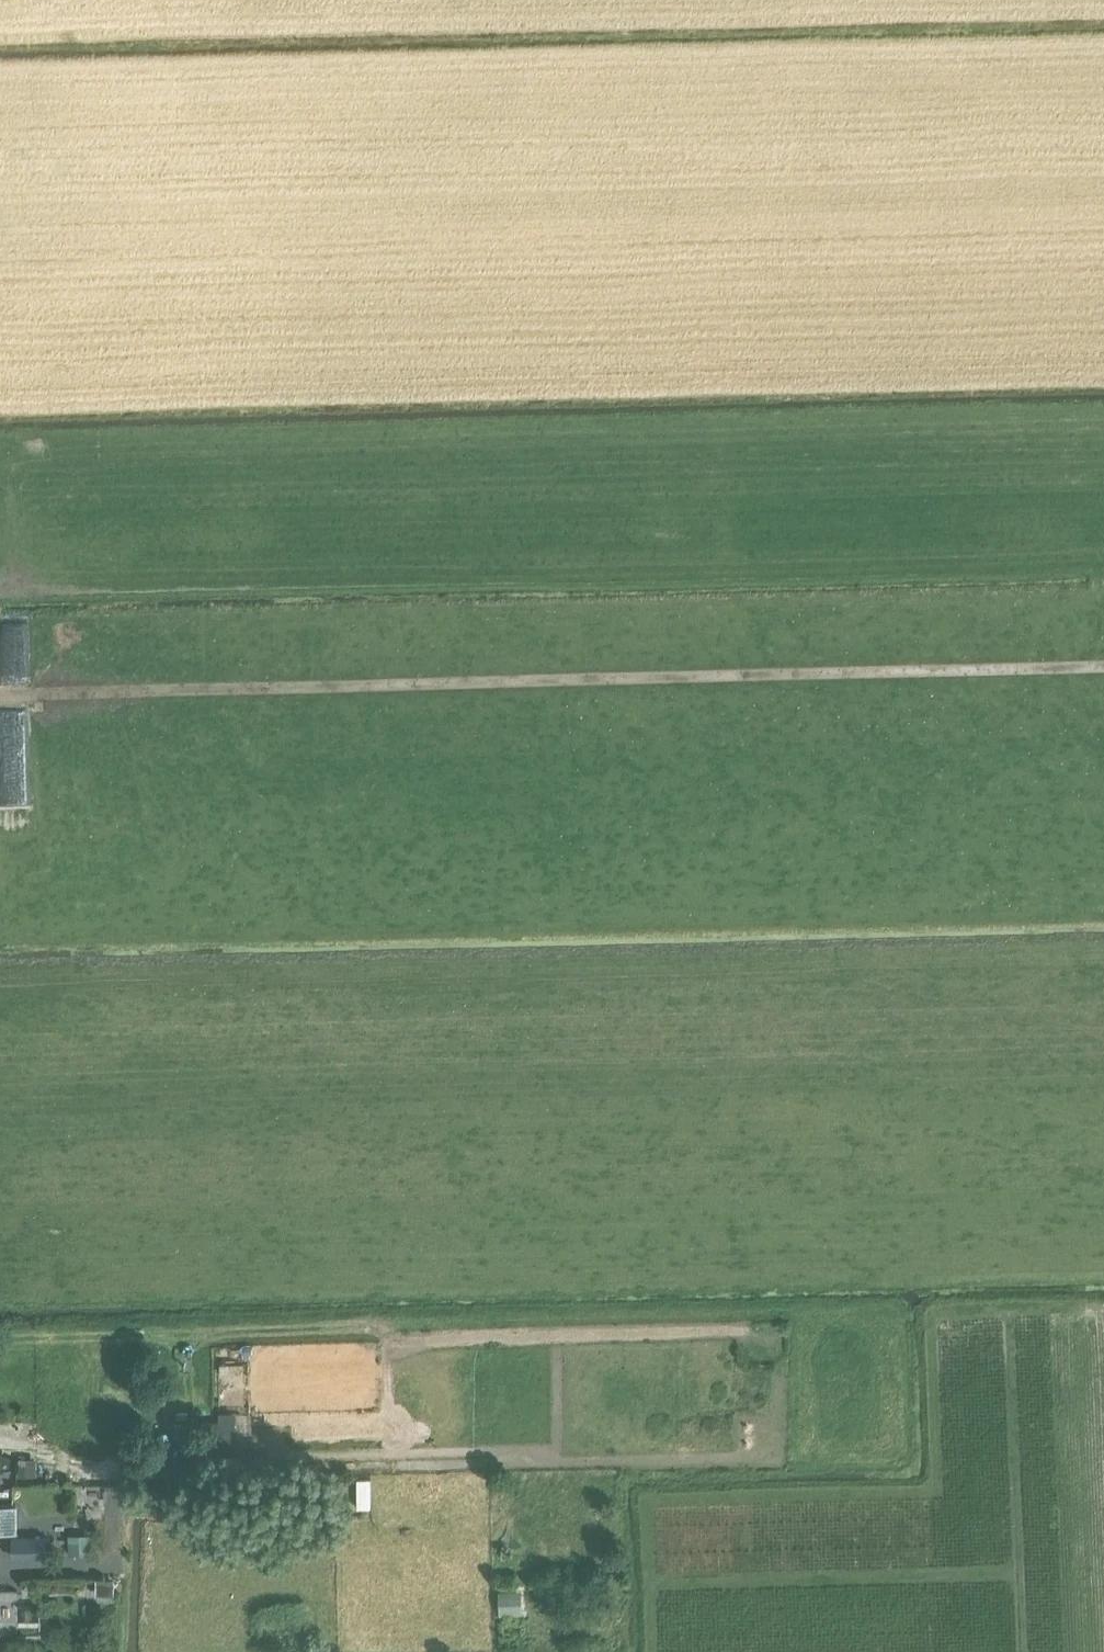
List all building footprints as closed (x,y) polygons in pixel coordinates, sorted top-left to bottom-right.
[(210,1450),(232,1450),(232,1411),(220,1411),(220,1420),(210,1420),(210,1450)] [(14,1453),(0,1453),(0,1471),(14,1471),(14,1453)] [(19,1457),(19,1475),(36,1475),(37,1457),(19,1457)] [(0,1532),(18,1531),(18,1503),(0,1504),(0,1535),(0,1532)] [(244,1507),(243,1520),(256,1521),(257,1507),(244,1507)] [(47,1534),(12,1534),(13,1557),(47,1556),(47,1534)] [(91,1535),(69,1537),(70,1553),(92,1552),(91,1535)] [(115,1578),(97,1577),(97,1594),(115,1594),(115,1578)] [(521,1589),(500,1590),(500,1612),(522,1611),(521,1589)]
